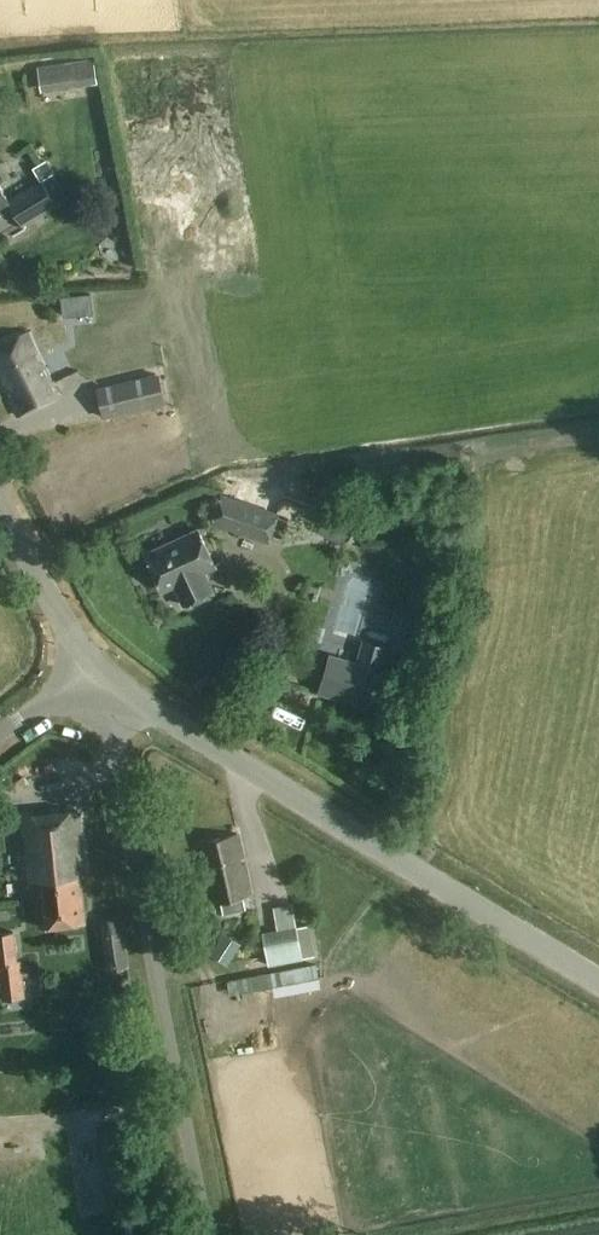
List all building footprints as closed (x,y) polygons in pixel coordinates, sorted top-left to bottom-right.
[(38,68),(41,93),(77,87),(74,63),(38,68)] [(0,156),(0,215),(12,208),(21,224),(55,205),(41,180),(40,181),(22,191),(0,156)] [(45,161),(32,168),(40,181),(41,180),(53,174),(45,161)] [(13,267),(2,247),(0,248),(0,273),(13,267)] [(231,276),(208,280),(210,295),(233,291),(231,276)] [(28,333),(0,345),(0,372),(4,370),(9,381),(5,383),(20,417),(59,400),(41,359),(39,360),(28,333)] [(104,419),(166,403),(159,373),(96,389),(104,419)] [(268,543),(277,516),(223,497),(213,524),(268,543)] [(212,593),(203,574),(215,568),(198,531),(146,555),(163,592),(175,587),(184,606),(212,593)] [(328,672),(323,689),(367,702),(372,684),(328,672)] [(85,924),(80,877),(85,877),(78,813),(23,819),(32,903),(37,902),(39,929),(85,924)] [(248,908),(247,900),(251,899),(238,837),(198,845),(210,907),(224,905),(225,913),(248,908)] [(107,971),(130,967),(122,915),(99,919),(107,971)] [(264,932),(269,964),(316,956),(310,924),(264,932)] [(18,960),(15,933),(0,935),(0,962),(18,960)] [(223,934),(210,953),(227,964),(239,945),(223,934)]
